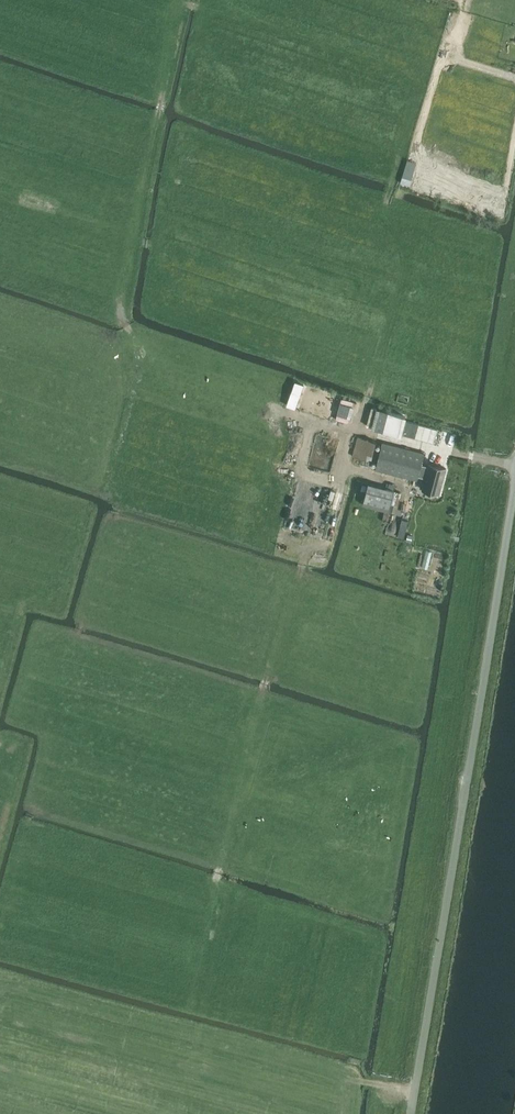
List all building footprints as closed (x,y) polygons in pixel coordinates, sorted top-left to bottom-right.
[(404,420),(402,434),(421,438),(424,425),(404,420)] [(371,460),(376,441),(357,436),(352,456),(371,460)] [(381,442),(374,469),(416,480),(417,476),(424,478),(421,488),(438,493),(445,468),(428,464),(427,466),(420,464),(423,453),(381,442)] [(363,505),(389,511),(394,489),(368,482),(363,505)] [(433,553),(427,551),(421,567),(428,569),(433,553)]
